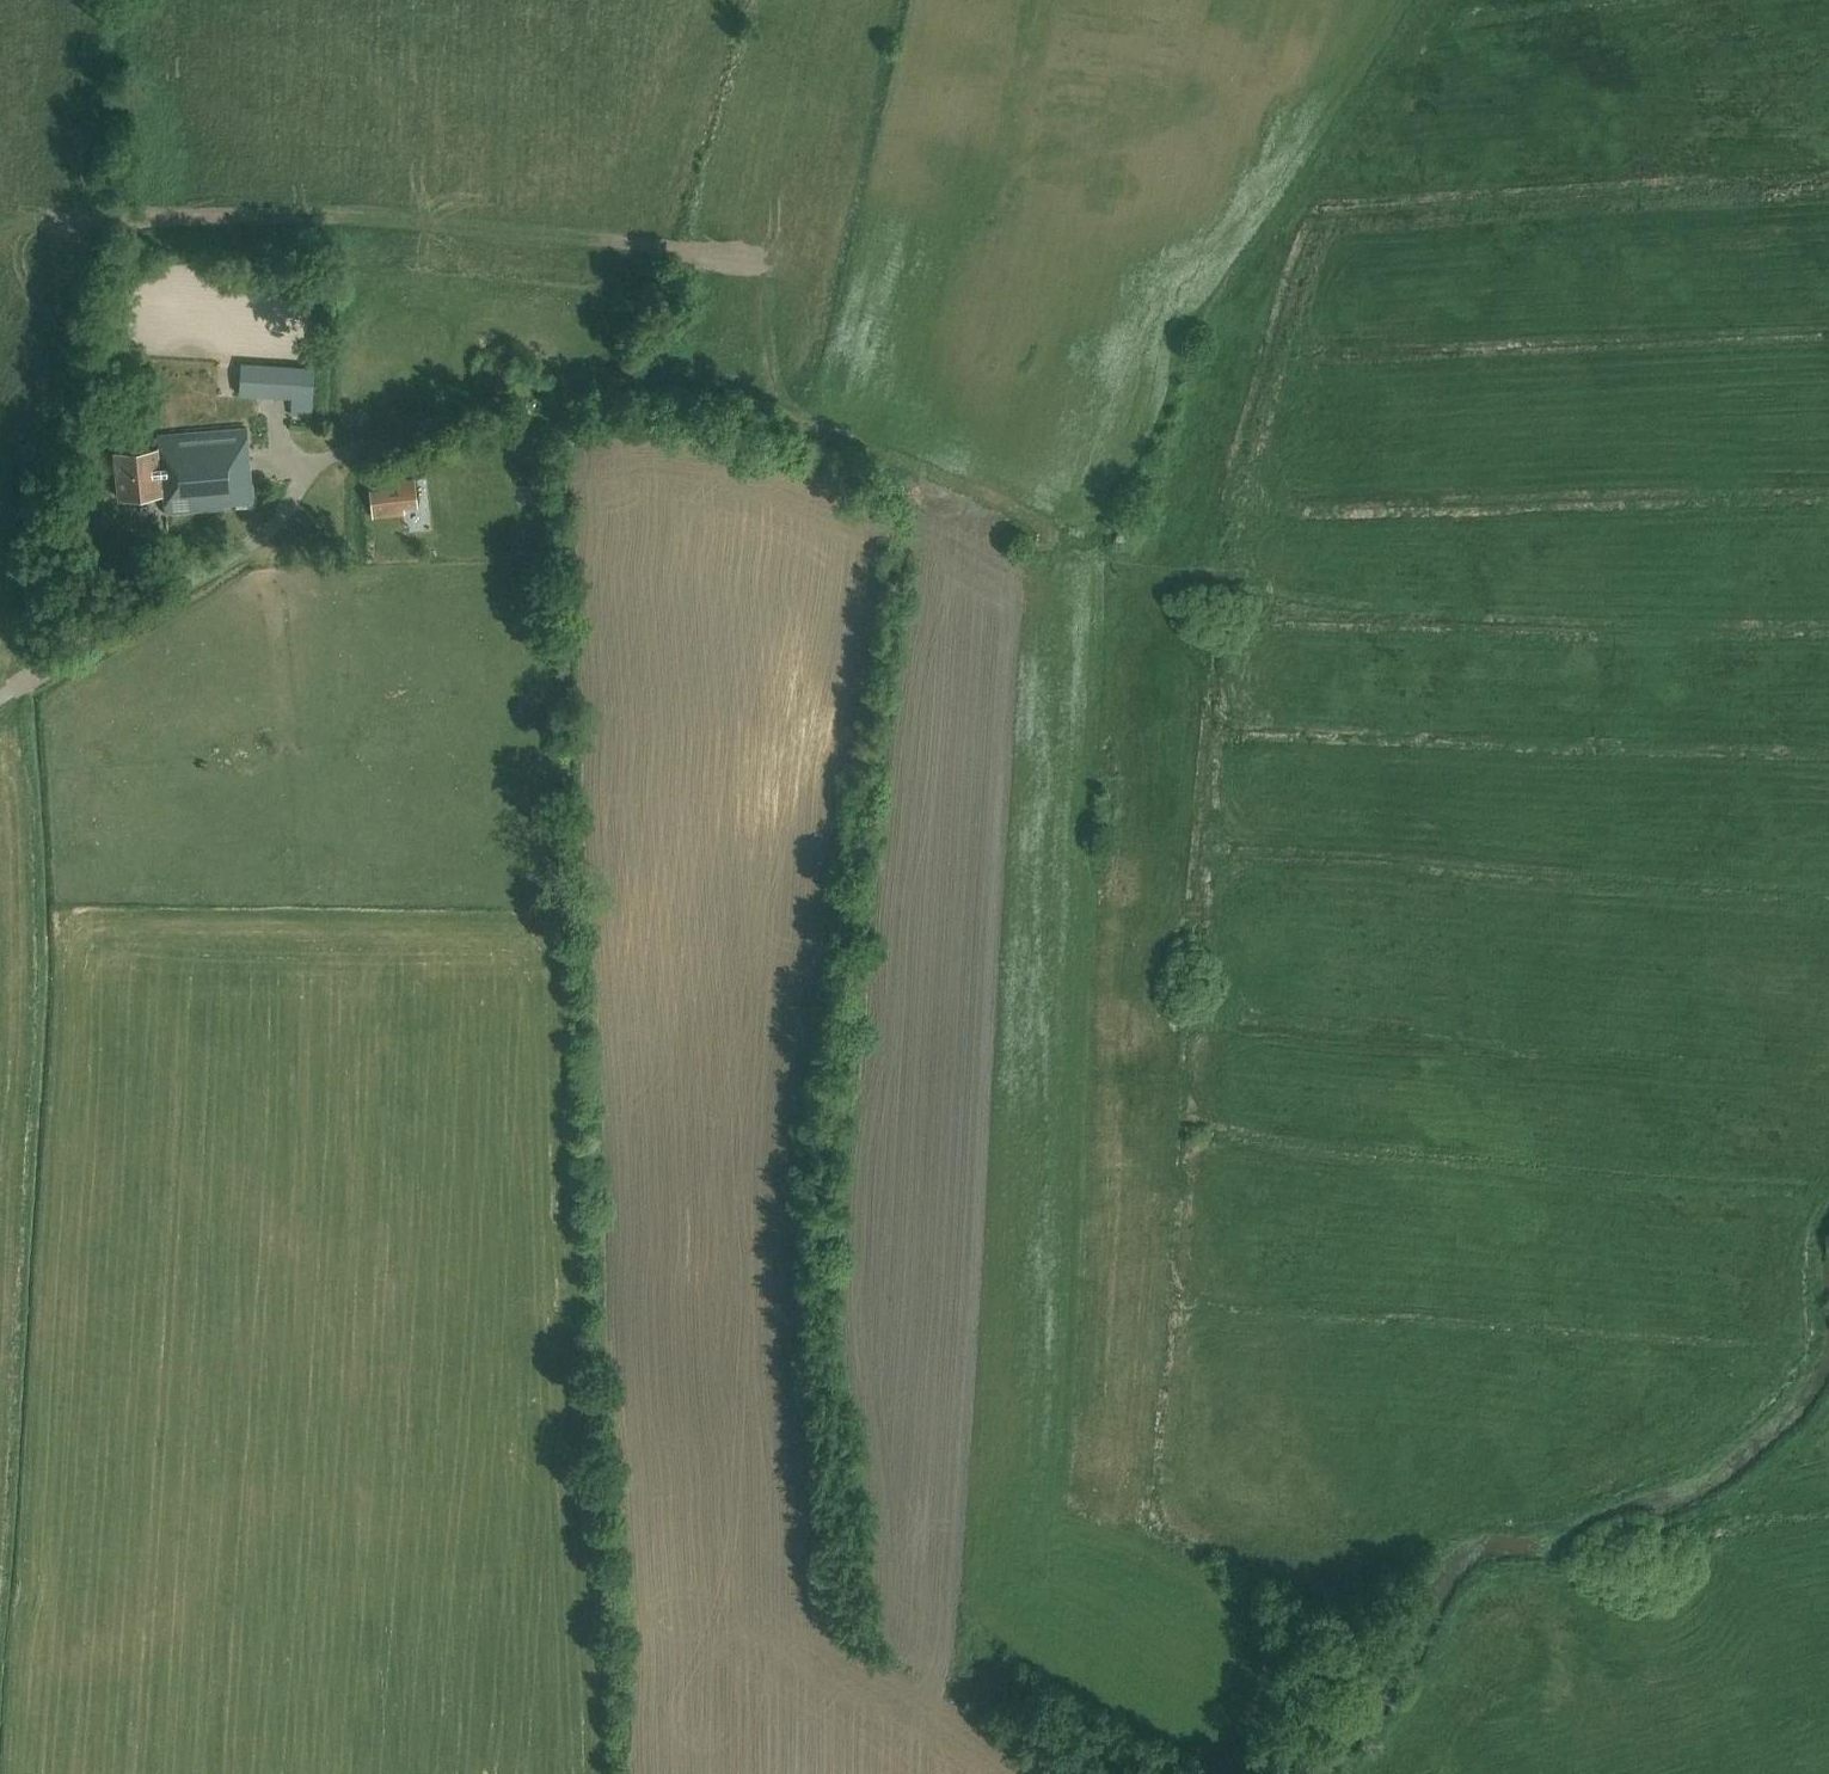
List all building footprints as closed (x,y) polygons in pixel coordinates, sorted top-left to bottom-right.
[(254,503),(246,426),(186,432),(186,438),(157,441),(158,446),(115,451),(120,497),(164,492),(166,512),(254,503)] [(373,514),(403,511),(402,504),(415,503),(413,479),(386,482),(387,489),(371,491),(373,514)]
